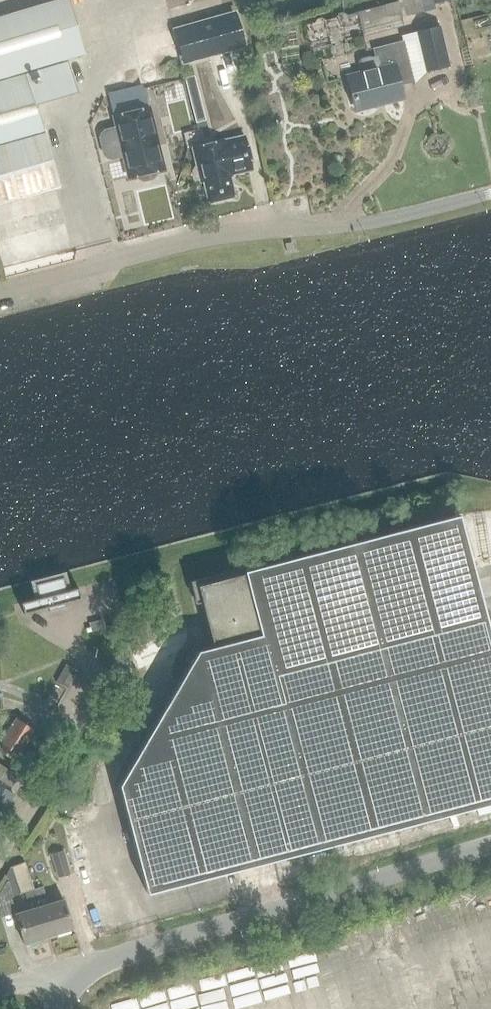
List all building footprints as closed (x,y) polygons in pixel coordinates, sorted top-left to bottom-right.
[(0,18),(0,79),(84,54),(69,0),(61,0),(0,18)] [(398,1),(357,11),(360,23),(398,13),(399,17),(434,8),(434,5),(451,0),(397,0),(398,1)] [(181,59),(245,41),(236,8),(172,26),(181,59)] [(450,66),(440,27),(417,32),(427,72),(450,66)] [(403,99),(397,76),(412,72),(404,42),(374,50),(376,56),(371,57),(368,56),(360,59),(358,60),(359,65),(361,74),(348,78),(356,111),(403,99)] [(44,131),(37,105),(77,93),(68,63),(0,83),(0,204),(61,187),(45,130),(44,131)] [(177,88),(165,92),(171,114),(183,110),(177,88)] [(115,116),(118,127),(105,130),(102,134),(100,137),(104,155),(108,158),(112,159),(125,155),(130,178),(136,176),(140,179),(144,181),(152,179),(155,176),(157,171),(163,170),(148,108),(115,116)] [(194,179),(198,181),(199,181),(200,184),(204,182),(209,203),(235,197),(230,177),(234,176),(234,175),(253,171),(245,137),(225,141),(224,140),(207,144),(191,149),(195,166),(194,167),(191,171),(194,179)] [(213,646),(197,650),(119,785),(147,893),(490,803),(490,637),(459,514),(244,570),(244,573),(197,585),(213,646)] [(35,599),(21,603),(24,613),(48,607),(49,610),(63,607),(62,603),(81,598),(78,587),(71,589),(66,591),(63,577),(35,584),(39,598),(35,599)] [(106,628),(103,618),(89,622),(91,631),(106,628)] [(77,670),(65,664),(56,682),(68,689),(77,670)] [(0,745),(0,752),(14,760),(34,729),(17,719),(12,727),(0,745)] [(14,795),(0,786),(0,818),(14,795)] [(64,811),(70,810),(74,805),(73,798),(68,795),(67,794),(61,796),(57,801),(59,808),(64,811)] [(63,850),(50,854),(52,862),(65,858),(63,850)] [(34,889),(25,862),(10,867),(6,876),(13,896),(34,889)] [(45,887),(37,889),(50,935),(74,928),(65,899),(50,904),(45,887)] [(26,942),(50,935),(37,889),(27,892),(32,909),(18,913),(26,942)]
